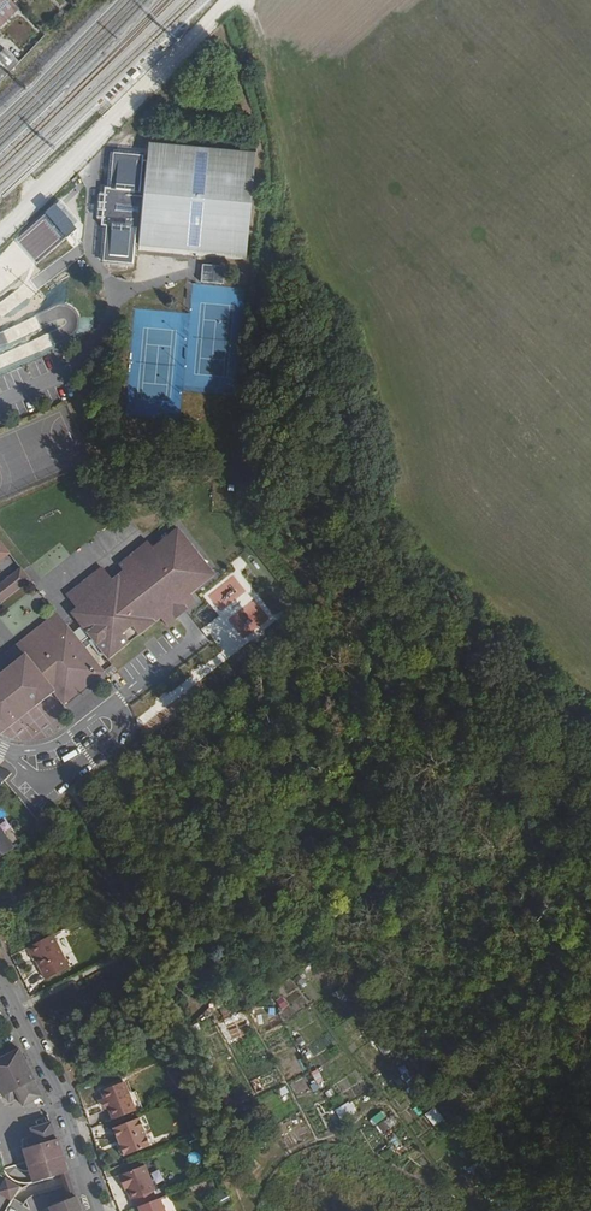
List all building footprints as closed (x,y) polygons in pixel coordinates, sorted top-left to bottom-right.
[(3,21),(0,18),(7,11),(10,14),(17,7),(10,0),(0,0),(0,23),(3,21)] [(7,11),(0,18),(3,21),(10,14),(7,11)] [(17,61),(4,47),(0,51),(0,79),(17,61)] [(139,250),(147,138),(143,138),(141,163),(137,162),(137,156),(106,154),(104,189),(99,188),(96,227),(101,227),(98,263),(128,265),(130,245),(134,245),(134,249),(139,250)] [(242,258),(252,146),(147,138),(139,250),(242,258)] [(221,283),(222,264),(201,263),(200,282),(221,283)] [(183,595),(206,577),(171,533),(148,552),(143,546),(133,554),(135,558),(129,563),(126,559),(116,568),(121,573),(72,613),(106,657),(156,618),(162,625),(171,617),(169,615),(177,608),(180,610),(189,603),(183,595)] [(1,543),(0,543),(0,562),(10,554),(1,543)] [(29,578),(20,567),(0,583),(0,601),(29,578)] [(54,689),(64,701),(102,671),(64,622),(0,673),(0,731),(35,703),(36,704),(54,689)] [(0,826),(0,857),(14,848),(0,826)] [(69,964),(54,933),(28,946),(32,955),(35,953),(45,976),(69,964)] [(273,999),(282,1010),(288,1005),(279,994),(273,999)] [(270,1030),(257,1034),(264,1056),(277,1052),(270,1030)] [(20,1050),(0,1059),(0,1089),(4,1096),(16,1091),(23,1106),(43,1097),(35,1081),(36,1080),(20,1050)] [(319,1069),(312,1071),(314,1082),(322,1081),(319,1069)] [(136,1109),(124,1078),(101,1088),(114,1118),(136,1109)] [(349,1101),(335,1109),(341,1121),(356,1112),(349,1101)] [(424,1113),(433,1126),(443,1119),(434,1106),(424,1113)] [(151,1145),(139,1116),(113,1126),(120,1144),(118,1147),(121,1155),(126,1155),(151,1145)] [(68,1172),(58,1139),(57,1140),(51,1123),(32,1129),(37,1146),(24,1150),(35,1183),(68,1172)] [(154,1191),(155,1190),(145,1165),(118,1175),(124,1190),(127,1190),(130,1199),(133,1199),(136,1208),(157,1199),(154,1191)] [(19,1185),(4,1176),(0,1183),(0,1195),(10,1200),(19,1185)] [(78,1197),(53,1207),(54,1210),(84,1210),(78,1197)] [(160,1198),(157,1199),(136,1208),(137,1210),(165,1210),(160,1198)]
